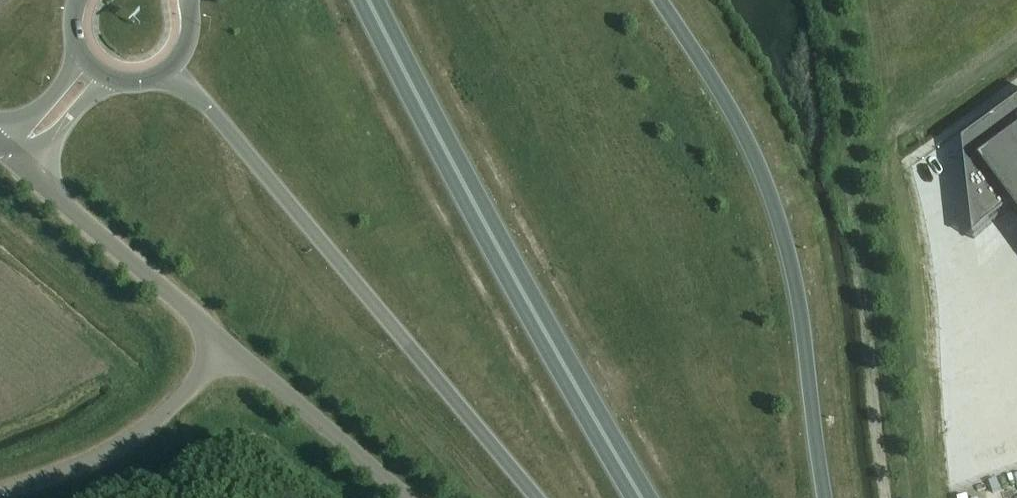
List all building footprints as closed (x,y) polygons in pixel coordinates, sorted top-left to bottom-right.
[(966,150),(977,246),(1014,215),(1016,219),(1016,109),(966,150)]
